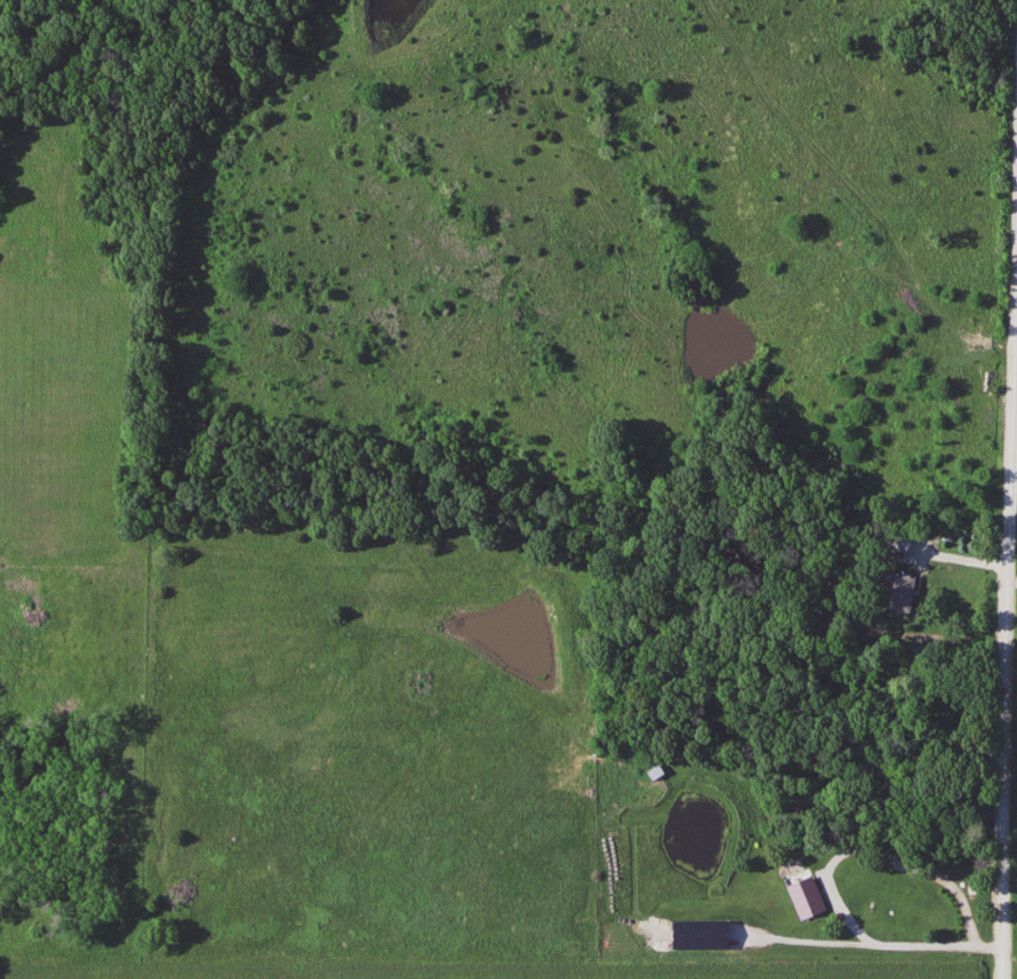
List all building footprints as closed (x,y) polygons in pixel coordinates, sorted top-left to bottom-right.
[(917,614),(917,575),(894,575),(894,613),(917,614)] [(653,783),(667,774),(657,759),(643,768),(653,783)]
